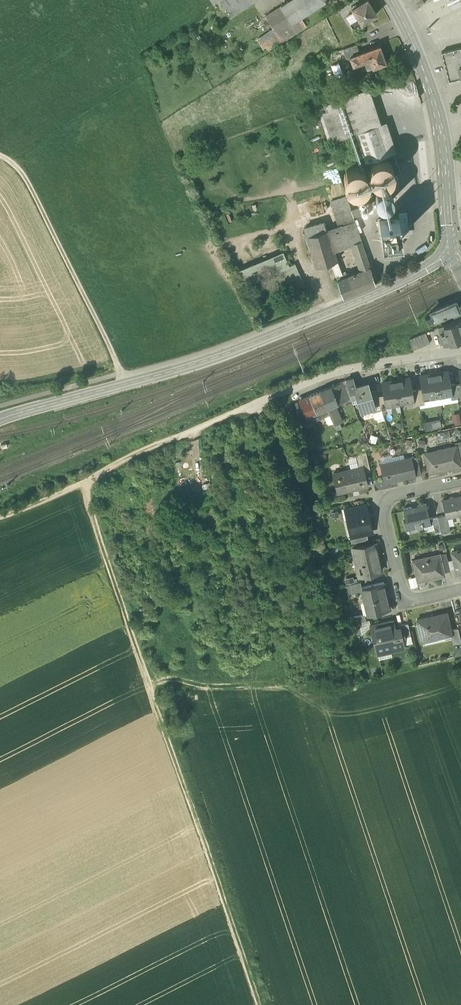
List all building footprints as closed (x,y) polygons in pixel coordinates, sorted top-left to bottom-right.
[(231,17),(258,0),(221,0),(231,17)] [(280,5),(291,22),(300,16),(323,1),(322,0),(289,0),(280,5)] [(353,8),(359,17),(363,22),(377,13),(369,0),(365,0),(353,8)] [(450,9),(460,4),(460,3),(460,0),(446,0),(450,9)] [(267,51),(306,25),(300,16),(291,22),(280,5),(266,15),(275,28),(259,39),(267,51)] [(359,17),(351,22),(354,27),(363,22),(359,17)] [(350,55),(359,52),(356,44),(343,49),(347,57),(350,55)] [(379,44),(359,52),(362,61),(364,60),(366,66),(372,64),(373,66),(386,61),(379,44)] [(441,52),(448,80),(460,77),(460,52),(460,47),(441,52)] [(359,52),(350,55),(354,64),(362,61),(359,52)] [(415,81),(410,82),(413,94),(418,93),(415,81)] [(361,89),(317,104),(329,140),(355,131),(373,125),(361,89)] [(373,125),(355,131),(365,161),(390,152),(380,123),(373,125)] [(393,175),(394,170),(393,165),(390,161),(386,158),(381,158),(376,159),(372,161),(370,165),(369,170),(370,175),(372,179),(377,182),(381,182),(386,181),(390,179),(393,175)] [(319,164),(321,174),(336,172),(335,162),(319,164)] [(368,183),(369,178),(368,173),(365,169),(361,166),(356,165),(351,166),(347,169),(344,173),(343,178),(344,183),(347,187),(351,190),(356,190),(361,189),(365,187),(368,183)] [(392,198),(393,195),(392,191),(390,188),(387,187),(384,186),(380,187),(377,189),(375,192),(375,195),(375,198),(377,201),(380,203),(384,204),(387,203),(390,201),(392,198)] [(347,195),(331,200),(333,206),(349,201),(347,195)] [(349,201),(333,206),(339,225),(355,220),(353,216),(351,209),(349,201)] [(365,201),(359,204),(362,210),(368,207),(365,201)] [(359,206),(351,209),(353,216),(361,213),(359,206)] [(399,215),(379,218),(381,238),(401,236),(399,215)] [(339,225),(327,229),(334,250),(352,244),(362,241),(355,220),(339,225)] [(324,221),(304,228),(307,235),(327,229),(326,224),(324,221)] [(327,229),(307,235),(316,267),(331,263),(337,260),(334,250),(327,229)] [(362,241),(352,244),(361,270),(370,267),(362,241)] [(283,252),(254,264),(260,278),(282,269),(289,266),(289,265),(283,252)] [(331,263),(336,277),(342,275),(337,260),(331,263)] [(295,263),(289,265),(289,266),(282,269),(288,281),(300,276),(295,263)] [(254,264),(239,271),(245,284),(260,278),(254,264)] [(348,276),(337,280),(343,297),(376,284),(370,267),(361,270),(348,276)] [(300,276),(288,281),(290,287),(303,282),(300,276)] [(456,302),(433,311),(434,314),(427,317),(429,322),(459,310),(456,302)] [(438,326),(444,343),(449,341),(449,342),(454,341),(460,339),(460,319),(460,318),(438,326)] [(430,342),(425,331),(420,334),(424,344),(430,342)] [(420,334),(414,336),(419,347),(424,344),(420,334)] [(414,336),(409,338),(413,349),(419,347),(414,336)] [(447,371),(434,374),(438,396),(450,394),(451,394),(449,384),(447,371)] [(434,374),(421,376),(423,389),(424,399),(425,399),(438,396),(434,374)] [(353,378),(347,380),(350,393),(351,398),(357,396),(355,388),(356,388),(356,387),(353,378)] [(409,378),(396,380),(399,403),(412,401),(413,401),(411,391),(409,378)] [(396,380),(382,383),(384,395),(386,405),(387,405),(399,403),(396,380)] [(350,393),(345,381),(339,383),(346,400),(351,398),(350,393)] [(339,383),(320,392),(327,408),(336,404),(346,400),(339,383)] [(455,383),(449,384),(451,394),(450,394),(451,399),(458,398),(456,385),(455,383)] [(367,384),(356,387),(356,388),(355,388),(357,396),(361,412),(371,409),(374,408),(370,392),(367,384)] [(423,389),(417,390),(419,405),(426,404),(425,399),(424,399),(423,389)] [(377,396),(376,390),(370,392),(374,408),(371,409),(373,413),(382,410),(377,396)] [(417,390),(411,391),(413,401),(412,401),(413,406),(419,405),(417,390)] [(320,392),(309,396),(316,413),(322,410),(327,408),(320,392)] [(384,395),(377,396),(382,410),(382,411),(387,410),(387,405),(386,405),(384,395)] [(322,410),(316,413),(309,396),(299,401),(303,408),(306,417),(309,416),(311,422),(325,416),(322,410)] [(336,404),(327,408),(333,422),(334,425),(342,421),(336,404)] [(296,411),(303,427),(312,423),(311,422),(309,416),(306,417),(303,408),(296,411)] [(327,408),(322,410),(325,416),(328,424),(333,422),(327,408)] [(424,422),(426,430),(442,427),(440,419),(424,422)] [(455,446),(425,453),(429,473),(460,465),(459,461),(455,446)] [(366,451),(355,455),(358,468),(362,467),(364,473),(370,471),(366,451)] [(417,456),(411,457),(415,476),(421,474),(417,456)] [(411,457),(381,465),(385,483),(415,476),(411,457)] [(358,468),(336,473),(340,493),(352,491),(352,489),(357,488),(358,489),(367,487),(364,473),(362,467),(358,468)] [(442,501),(445,515),(446,519),(447,518),(460,515),(460,496),(442,501)] [(426,504),(403,509),(405,518),(403,518),(406,531),(431,525),(426,504)] [(366,506),(344,511),(346,523),(350,522),(354,536),(354,537),(366,534),(372,532),(366,506)] [(445,515),(437,517),(441,532),(441,534),(450,532),(447,518),(446,519),(445,515)] [(437,517),(431,518),(435,533),(441,532),(437,517)] [(366,534),(354,537),(354,536),(350,537),(351,544),(368,540),(366,534)] [(365,547),(353,549),(355,558),(358,557),(357,556),(367,554),(365,547)] [(452,552),(457,573),(460,572),(460,549),(452,552)] [(367,554),(357,556),(358,557),(355,558),(359,577),(381,572),(377,552),(367,554)] [(446,553),(440,554),(444,572),(450,570),(446,553)] [(440,554),(413,560),(418,582),(445,576),(444,572),(440,554)] [(361,582),(345,586),(348,595),(363,592),(362,588),(361,582)] [(362,588),(363,592),(365,603),(367,603),(369,614),(368,614),(368,615),(391,610),(385,583),(362,588)] [(365,614),(353,617),(355,623),(366,621),(365,614)] [(447,616),(427,620),(427,619),(417,621),(422,643),(451,636),(452,636),(451,631),(447,616)] [(393,622),(371,627),(376,652),(403,646),(402,639),(400,631),(399,632),(395,632),(393,622)] [(408,624),(398,626),(399,632),(400,631),(402,639),(411,637),(408,624)] [(451,631),(452,636),(451,636),(453,645),(460,644),(460,641),(458,630),(451,631)]
